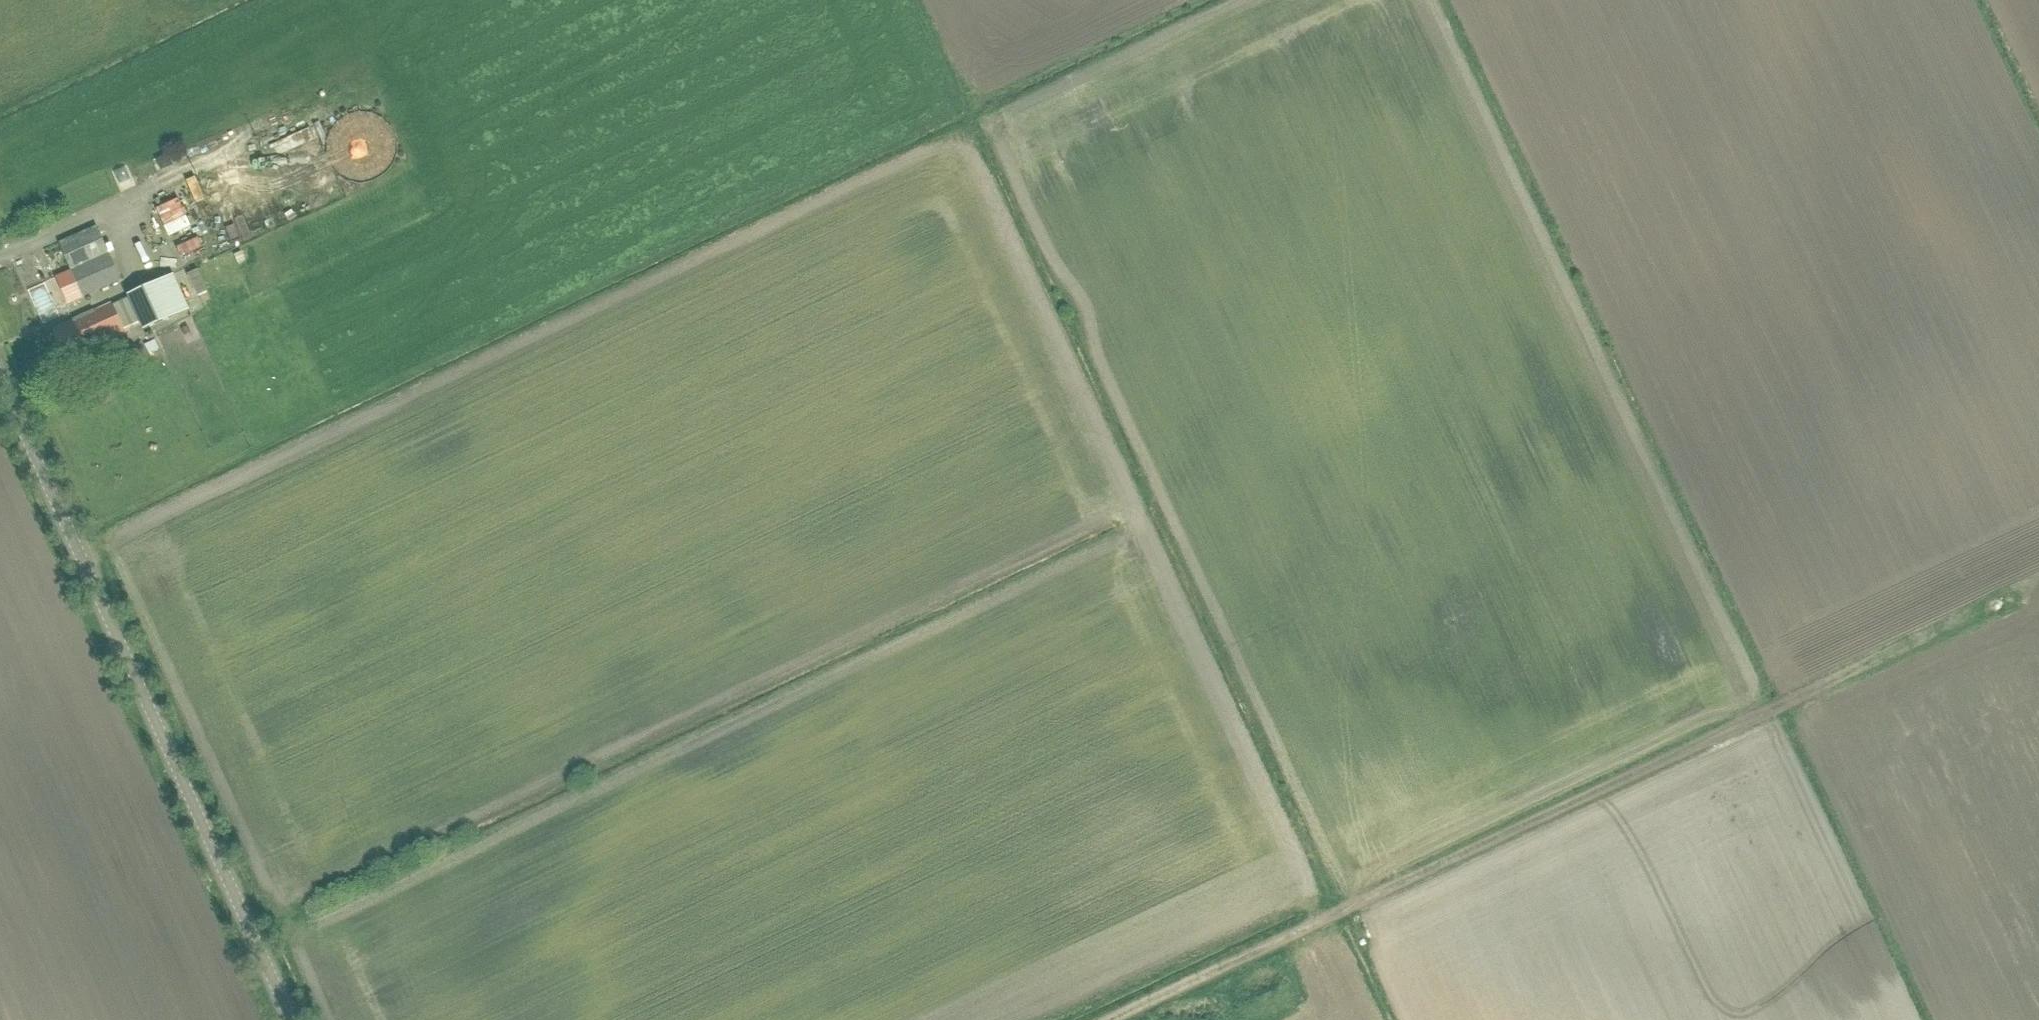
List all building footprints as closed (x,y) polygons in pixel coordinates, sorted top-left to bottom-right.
[(272,206),(271,197),(252,199),(253,208),(272,206)] [(69,306),(124,282),(100,228),(61,245),(73,272),(57,279),(69,306)] [(153,252),(172,245),(169,236),(149,244),(153,252)] [(189,309),(174,276),(130,296),(131,298),(113,306),(112,304),(55,330),(68,360),(86,352),(86,351),(125,333),(124,331),(142,322),(145,329),(189,309)]
